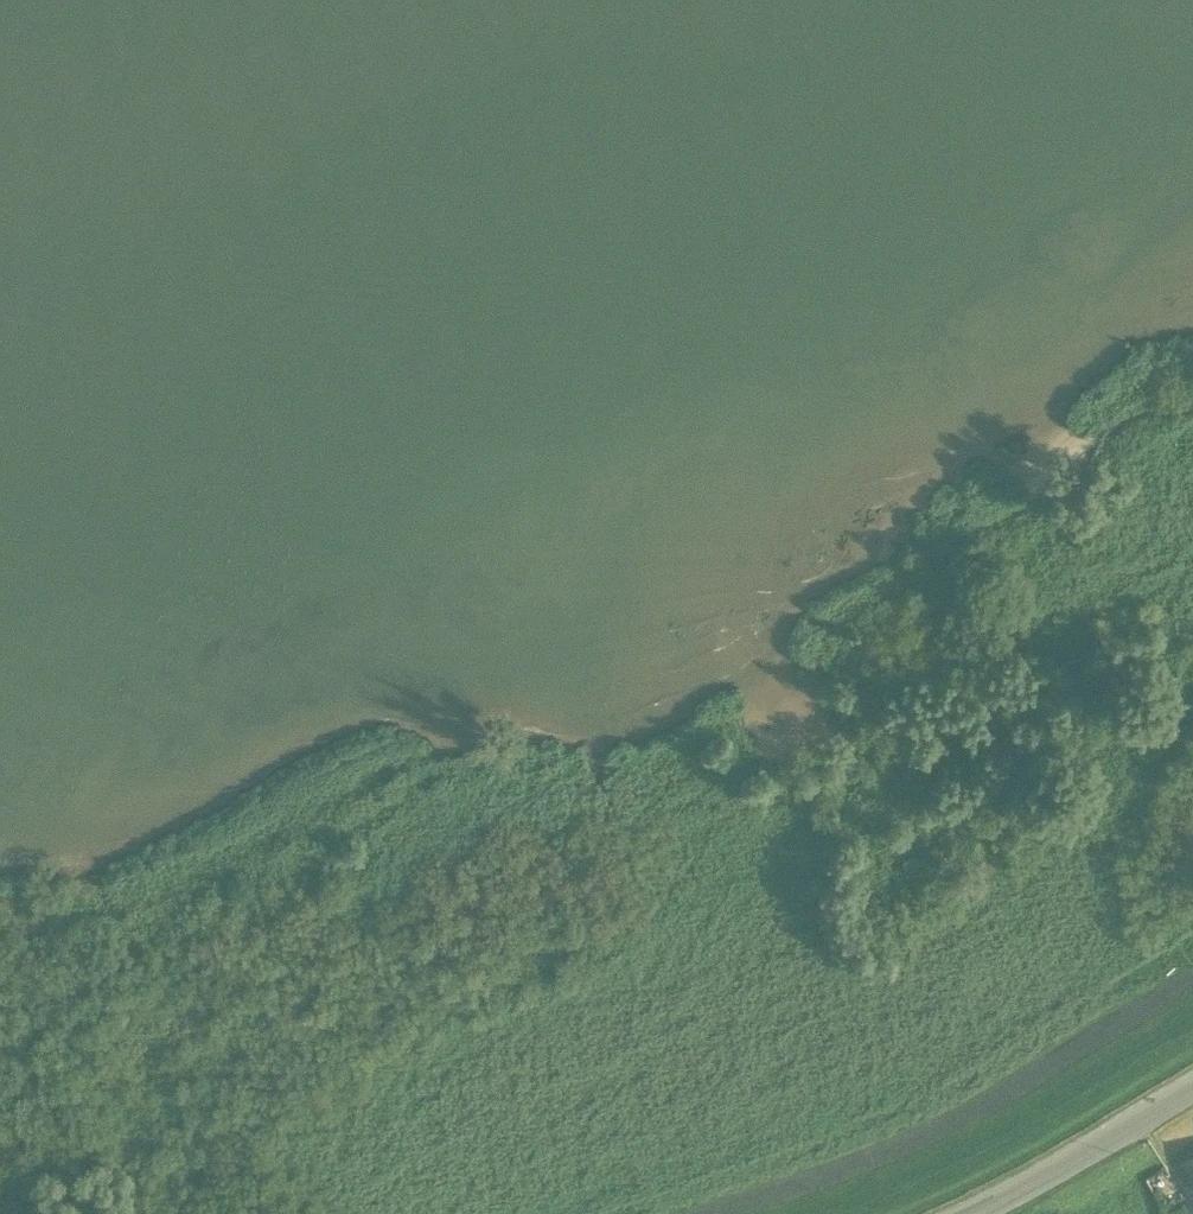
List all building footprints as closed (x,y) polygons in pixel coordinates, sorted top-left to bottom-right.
[(1175,1165),(1192,1193),(1192,1155),(1175,1165)]
